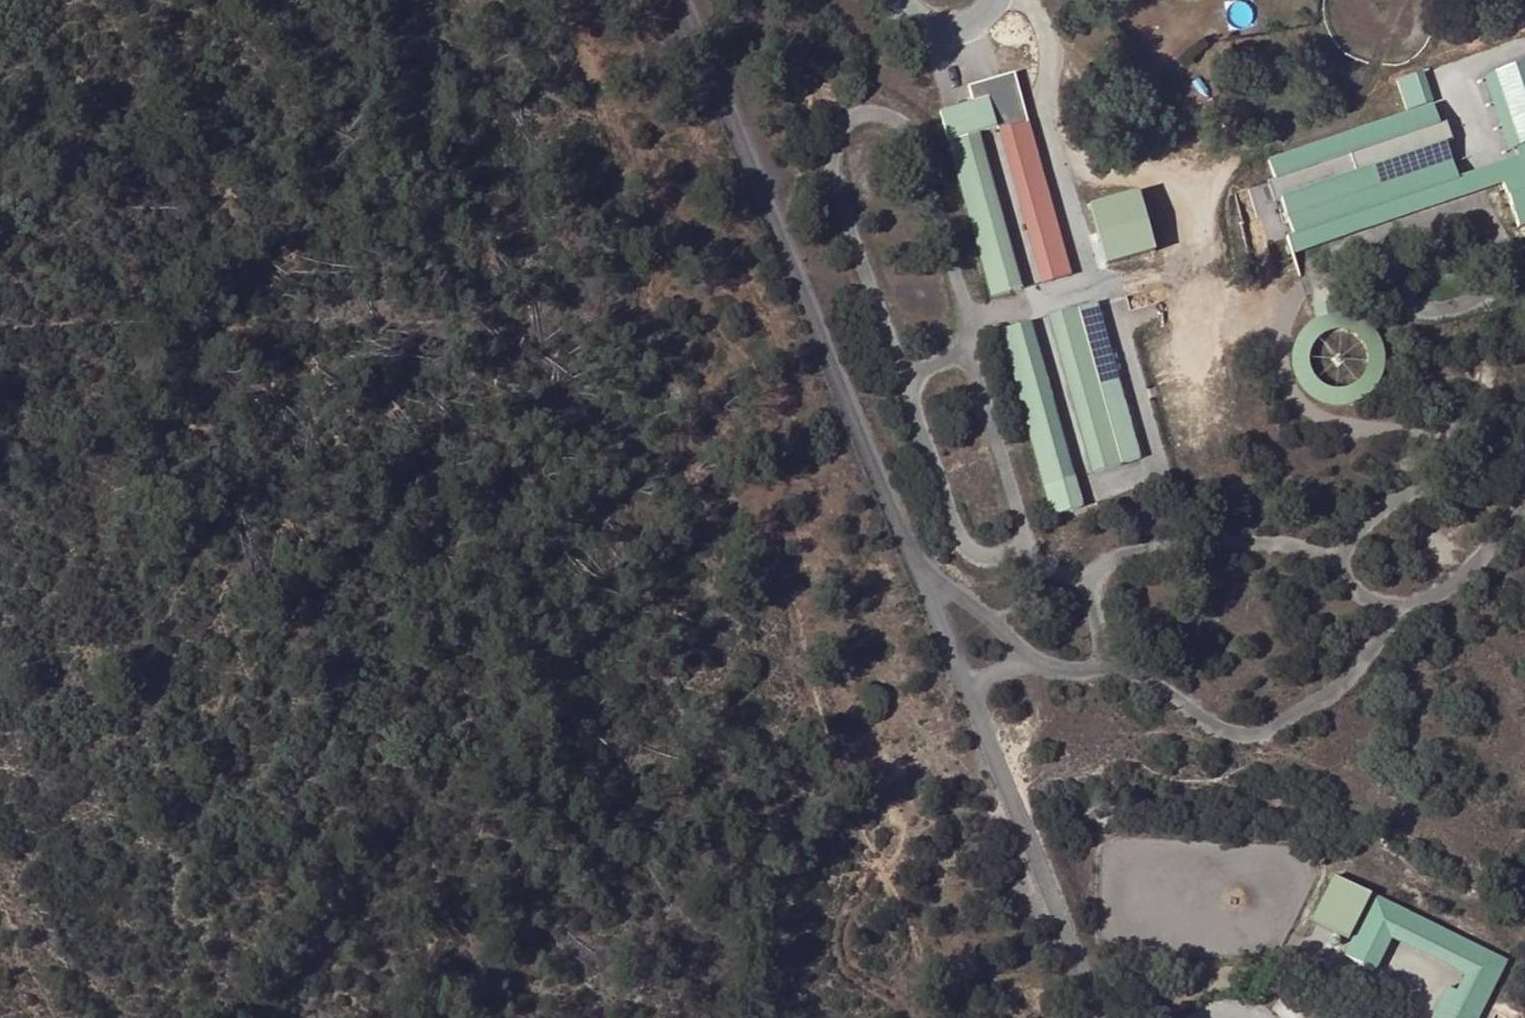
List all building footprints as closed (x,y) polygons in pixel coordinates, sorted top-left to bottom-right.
[(1492,77),(1519,158),(1519,160),(1524,158),(1524,66),(1492,77)] [(1424,103),(1414,74),(1395,82),(1405,110),(1424,103)] [(968,138),(981,134),(995,130),(986,99),(939,111),(992,299),(1012,292),(968,138)] [(1443,144),(1437,126),(1430,106),(1268,162),(1276,181),(1282,200),(1295,239),(1456,182),(1456,180),(1443,144)] [(1446,123),(1437,126),(1443,144),(1451,140),(1446,123)] [(1022,290),(981,134),(968,138),(1012,292),(1022,290)] [(1456,180),(1456,182),(1295,239),(1286,241),(1293,257),(1501,184),(1524,175),(1524,158),(1519,160),(1519,158),(1456,180)] [(1501,184),(1517,231),(1524,227),(1524,175),(1501,184)] [(1282,200),(1276,181),(1266,184),(1274,203),(1282,200)] [(1141,191),(1089,202),(1102,263),(1155,252),(1141,191)] [(1098,305),(1060,317),(1105,470),(1141,460),(1098,305)] [(1105,470),(1060,317),(1050,319),(1094,474),(1105,470)] [(1032,324),(1021,328),(1064,482),(1074,478),(1032,324)] [(1064,482),(1021,328),(1001,334),(1044,488),(1064,482)] [(1349,938),(1373,892),(1335,874),(1312,919),(1349,938)] [(1367,965),(1387,925),(1479,971),(1459,1011),(1472,1017),(1479,1017),(1506,961),(1376,896),(1347,957),(1367,965)] [(1387,925),(1367,965),(1376,970),(1391,940),(1465,976),(1449,1007),(1459,1011),(1479,971),(1387,925)]
